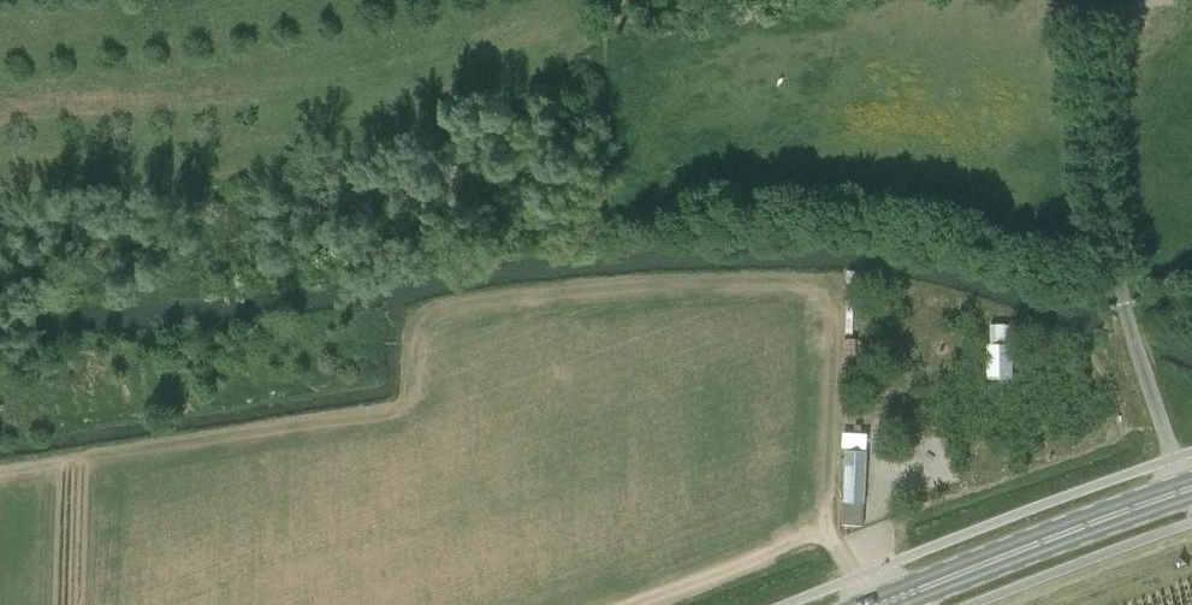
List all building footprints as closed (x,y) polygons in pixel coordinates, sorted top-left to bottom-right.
[(989,324),(989,345),(986,345),(986,378),(1012,379),(1012,345),(1009,345),(1010,325),(989,324)] [(865,504),(867,451),(847,450),(844,502),(865,504)]
